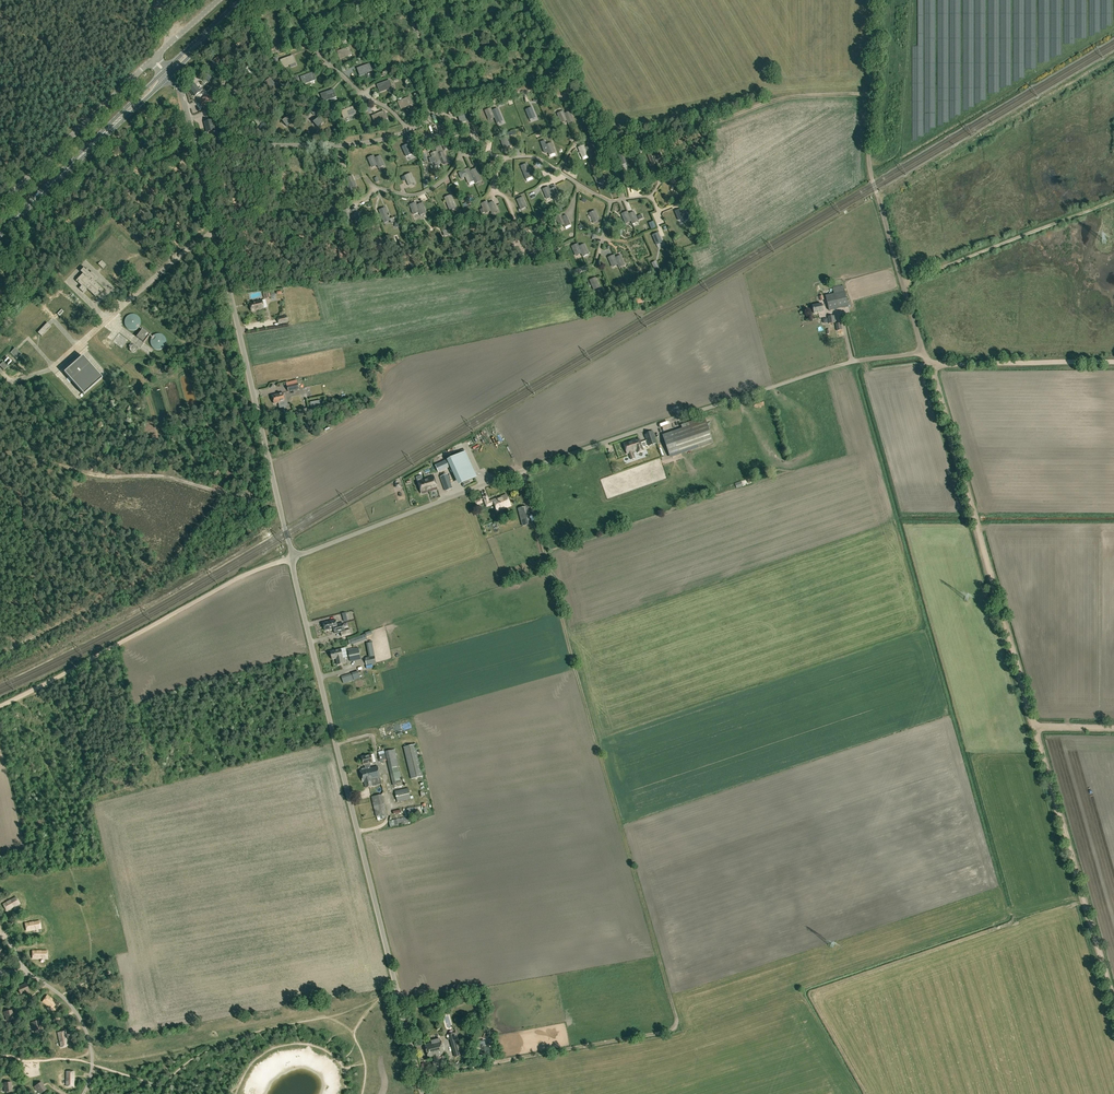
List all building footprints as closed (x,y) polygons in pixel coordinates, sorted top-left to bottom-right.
[(235,56),(240,51),(235,46),(230,50),(235,56)] [(340,59),(352,54),(349,47),(337,51),(340,59)] [(283,67),(295,63),(293,56),(280,60),(283,67)] [(216,68),(222,63),(218,58),(212,62),(216,68)] [(360,75),(372,71),(369,64),(357,68),(360,75)] [(252,76),(255,69),(248,66),(245,73),(252,76)] [(303,84),(316,80),(313,72),(301,77),(303,84)] [(207,73),(204,76),(212,85),(216,81),(207,73)] [(269,89),(275,84),(270,78),(265,83),(269,89)] [(380,92),(392,88),(390,80),(377,85),(380,92)] [(201,92),(203,90),(201,87),(199,89),(196,85),(190,89),(190,90),(195,97),(201,92)] [(321,102),(323,101),(324,101),(336,97),(333,89),(321,94),(322,98),(320,99),(321,102)] [(207,95),(199,102),(203,107),(211,100),(207,95)] [(401,109),(413,104),(410,97),(398,102),(401,109)] [(341,111),(344,118),(356,114),(353,106),(341,111)] [(239,117),(245,112),(240,107),(235,112),(239,117)] [(529,118),(535,116),(531,107),(525,110),(529,118)] [(488,119),(494,117),(492,111),(491,108),(485,110),(488,119)] [(495,119),(501,117),(497,108),(492,111),(494,117),(495,119)] [(375,123),(387,118),(384,111),(372,116),(375,123)] [(564,114),(563,111),(557,113),(561,122),(566,120),(564,114)] [(564,114),(566,120),(567,122),(573,120),(570,111),(564,114)] [(259,126),(265,122),(260,116),(254,121),(259,126)] [(287,127),(293,122),(289,116),(283,121),(287,127)] [(318,128),(324,122),(319,117),(313,122),(318,128)] [(587,131),(591,128),(582,118),(578,122),(587,131)] [(212,120),(205,122),(207,132),(215,131),(212,120)] [(504,148),(510,146),(506,137),(500,139),(504,148)] [(549,154),(555,152),(551,143),(545,145),(549,154)] [(402,147),(406,155),(406,157),(412,154),(408,144),(402,147)] [(585,148),(584,145),(578,147),(581,156),(587,154),(585,148)] [(587,154),(588,157),(589,159),(595,157),(591,146),(585,148),(587,154)] [(441,163),(438,154),(437,151),(431,154),(432,157),(429,159),(431,163),(434,162),(435,165),(441,163)] [(441,163),(447,160),(443,152),(438,154),(441,163)] [(654,155),(653,152),(647,154),(651,163),(656,161),(654,155)] [(660,152),(654,155),(656,161),(657,163),(663,161),(660,152)] [(621,164),(627,162),(624,153),(618,155),(621,164)] [(377,164),(374,158),(373,155),(367,158),(371,167),(377,164)] [(374,158),(377,164),(378,167),(384,164),(380,156),(374,158)] [(532,176),(530,172),(527,164),(521,166),(526,178),(532,176)] [(473,180),(470,171),(469,168),(458,173),(461,179),(465,177),(467,182),(473,180)] [(480,180),(479,177),(475,169),(470,171),(473,180),(474,183),(480,180)] [(408,184),(414,182),(411,173),(405,176),(408,184)] [(600,185),(606,183),(603,174),(597,177),(600,185)] [(350,187),(356,184),(352,175),(346,178),(350,187)] [(672,187),(678,185),(675,176),(669,179),(672,187)] [(23,185),(15,192),(19,196),(26,188),(23,185)] [(552,195),(550,189),(548,187),(543,189),(546,198),(552,195)] [(555,187),(550,189),(552,195),(553,198),(559,196),(555,187)] [(444,198),(448,206),(449,210),(455,207),(450,195),(444,198)] [(517,200),(518,203),(520,208),(526,206),(523,197),(517,200)] [(480,209),(482,214),(490,210),(488,204),(487,201),(481,204),(483,208),(480,209)] [(490,210),(492,213),(497,210),(493,201),(488,204),(490,210)] [(419,211),(417,205),(415,202),(410,205),(413,213),(419,211)] [(417,205),(419,211),(420,214),(426,211),(422,203),(417,205)] [(352,217),(350,211),(349,208),(343,211),(347,219),(352,217)] [(379,210),(382,219),(383,221),(389,219),(385,208),(379,210)] [(350,211),(352,217),(353,220),(359,218),(356,209),(350,211)] [(685,220),(691,218),(687,209),(682,212),(680,209),(675,211),(678,220),(684,218),(685,220)] [(593,222),(599,219),(595,210),(589,213),(593,222)] [(631,220),(628,214),(627,211),(621,214),(625,222),(631,220)] [(634,212),(628,214),(631,220),(632,223),(638,220),(634,212)] [(559,226),(563,224),(564,226),(570,224),(566,215),(562,217),(561,214),(556,217),(559,226)] [(656,244),(662,241),(658,233),(652,235),(656,244)] [(578,246),(577,244),(571,246),(575,255),(581,252),(578,246)] [(584,244),(578,246),(581,252),(582,255),(588,253),(584,244)] [(615,258),(614,255),(608,257),(612,266),(617,264),(617,263),(615,258)] [(620,255),(615,258),(617,263),(617,264),(618,266),(624,264),(620,255)] [(106,265),(102,260),(98,264),(103,269),(106,265)] [(90,273),(84,268),(80,271),(82,274),(75,281),(81,286),(79,288),(83,292),(87,289),(95,297),(103,289),(94,281),(98,277),(92,271),(90,273)] [(593,289),(599,286),(595,278),(590,280),(593,289)] [(829,310),(848,306),(844,286),(833,288),(834,294),(826,295),(829,310)] [(262,291),(264,299),(271,297),(269,289),(262,291)] [(265,300),(262,300),(250,303),(252,311),(264,308),(267,307),(265,300)] [(814,313),(823,311),(821,303),(812,305),(814,313)] [(126,325),(128,327),(131,329),(134,330),(137,329),(140,327),(141,324),(141,320),(140,317),(137,315),(134,314),(131,314),(128,316),(126,318),(125,321),(126,325)] [(277,318),(279,324),(289,322),(287,315),(277,318)] [(50,325),(47,322),(38,333),(39,334),(40,335),(42,336),(51,326),(50,325)] [(150,334),(143,328),(136,337),(144,342),(150,334)] [(152,344),(154,347),(157,349),(160,349),(163,348),(166,346),(167,343),(167,340),(166,337),(163,334),(160,333),(157,334),(154,335),(152,338),(151,341),(152,344)] [(21,354),(15,348),(10,353),(16,359),(21,354)] [(102,378),(82,356),(64,372),(83,395),(102,378)] [(291,385),(287,386),(288,391),(299,389),(297,380),(291,382),(291,385)] [(281,406),(286,405),(283,392),(272,395),(274,404),(280,402),(281,406)] [(705,420),(662,434),(670,457),(713,442),(705,420)] [(649,445),(657,442),(653,431),(644,434),(649,445)] [(639,439),(636,440),(635,439),(623,443),(627,454),(629,453),(631,459),(635,458),(633,452),(637,450),(638,452),(644,450),(639,439)] [(458,481),(476,473),(465,447),(447,455),(458,481)] [(439,472),(447,468),(444,462),(436,466),(439,472)] [(446,491),(452,488),(447,474),(440,477),(446,491)] [(421,493),(438,488),(434,476),(417,481),(421,493)] [(497,511),(511,506),(506,495),(489,502),(486,495),(483,497),(487,506),(494,503),(497,511)] [(523,525),(529,524),(525,507),(518,508),(523,525)] [(325,630),(334,628),(335,633),(341,632),(342,636),(351,634),(350,629),(345,630),(343,623),(337,624),(336,619),(323,623),(325,630)] [(366,643),(369,657),(365,658),(366,665),(376,663),(372,642),(366,643)] [(350,661),(361,659),(358,647),(348,649),(350,661)] [(337,665),(346,663),(345,658),(343,658),(341,649),(330,651),(332,659),(336,658),(337,665)] [(357,672),(352,674),(341,677),(343,683),(359,679),(357,672)] [(383,727),(385,734),(392,733),(391,726),(383,727)] [(373,731),(374,733),(377,732),(378,736),(385,734),(382,728),(373,731)] [(404,747),(411,779),(423,777),(415,745),(404,747)] [(404,787),(395,749),(385,752),(394,790),(404,787)] [(371,780),(380,778),(378,766),(370,768),(369,764),(373,763),(371,755),(361,757),(363,765),(365,765),(366,769),(365,769),(364,768),(361,769),(362,770),(360,770),(363,782),(364,782),(366,788),(373,786),(371,780)] [(409,788),(395,791),(397,803),(411,799),(409,788)] [(375,813),(383,812),(382,793),(375,793),(375,813)] [(3,904),(7,911),(19,903),(16,897),(3,904)] [(25,923),(26,931),(41,928),(40,921),(25,923)] [(17,987),(20,994),(25,992),(26,993),(29,991),(26,984),(17,987)] [(47,995),(43,1002),(55,1010),(59,1004),(47,995)] [(6,1015),(7,1021),(14,1019),(12,1010),(4,1012),(4,1016),(6,1015)] [(33,1026),(34,1031),(41,1029),(39,1020),(31,1023),(32,1026),(33,1026)] [(65,1031),(58,1033),(61,1047),(68,1045),(65,1031)] [(463,1054),(457,1032),(448,1035),(455,1057),(463,1054)] [(434,1066),(447,1063),(445,1058),(440,1060),(439,1055),(444,1053),(441,1040),(425,1044),(428,1057),(433,1056),(434,1061),(433,1062),(434,1066)] [(4,1087),(5,1092),(12,1091),(11,1082),(3,1083),(3,1087),(4,1087)] [(37,1089),(40,1093),(46,1090),(41,1082),(34,1087),(36,1090),(37,1089)]
